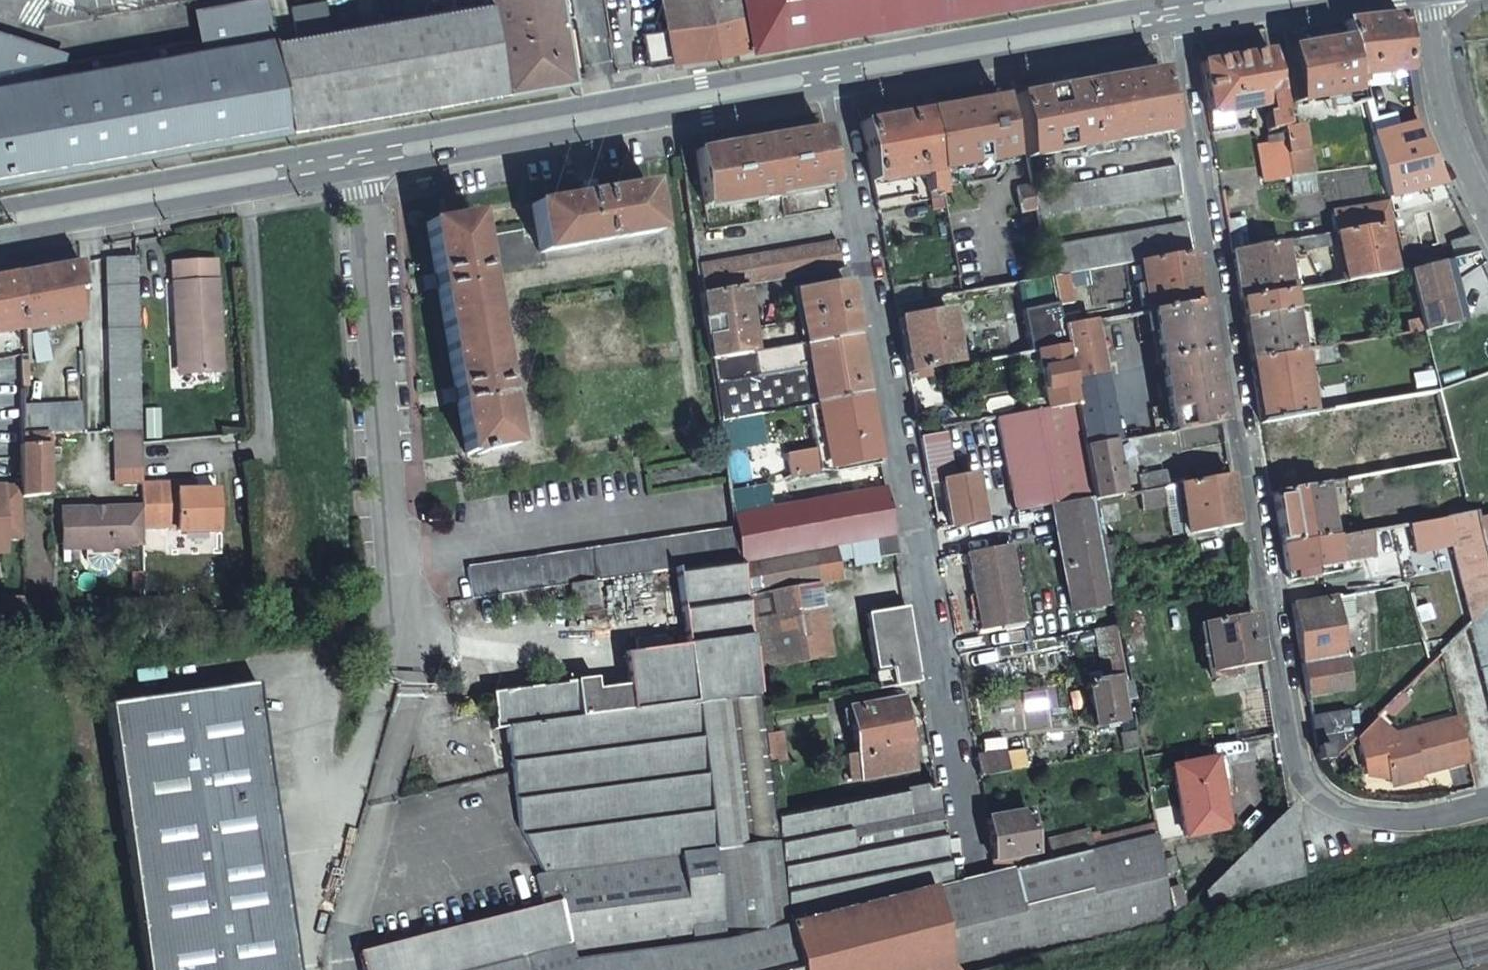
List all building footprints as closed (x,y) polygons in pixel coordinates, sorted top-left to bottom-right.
[(292,131),(277,39),(270,0),(200,12),(205,39),(61,64),(64,55),(0,34),(0,181),(292,131)] [(292,131),(315,127),(515,92),(578,81),(563,0),(495,0),(496,2),(332,30),(327,2),(294,8),(299,36),(277,39),(292,131)] [(649,69),(719,57),(753,51),(744,0),(663,0),(669,32),(642,36),(649,69)] [(753,51),(977,12),(1044,0),(744,0),(753,51)] [(1410,74),(1402,19),(1345,24),(1360,85),(1367,84),(1367,78),(1410,74)] [(1361,92),(1360,85),(1352,86),(1344,40),(1289,48),(1294,83),(1296,99),(1297,104),(1328,99),(1359,94),(1362,93),(1361,92)] [(1285,131),(1272,54),(1202,65),(1211,115),(1264,106),(1271,145),(1263,146),(1269,183),(1294,179),(1293,176),(1285,131)] [(1111,145),(1172,135),(1161,73),(1015,98),(1028,160),(1085,150),(1085,155),(1090,154),(1090,158),(1110,156),(1108,150),(1111,150),(1111,145)] [(1359,94),(1328,99),(1330,112),(1365,106),(1362,93),(1359,94)] [(1002,100),(926,113),(937,173),(1003,162),(1005,167),(1013,166),(1002,100)] [(937,173),(926,113),(862,125),(873,183),(926,175),(937,173)] [(1443,180),(1416,125),(1373,137),(1380,166),(1388,195),(1443,180)] [(1302,128),(1285,131),(1293,176),(1309,173),(1312,172),(1308,152),(1306,153),(1302,128)] [(776,197),(833,187),(823,132),(759,143),(770,202),(776,201),(776,197)] [(770,202),(759,143),(696,154),(705,209),(763,199),(764,203),(770,202)] [(1183,197),(1178,170),(1034,193),(1040,221),(1183,197)] [(939,180),(937,173),(926,175),(927,182),(939,180)] [(929,197),(941,195),(939,180),(927,182),(929,197)] [(1032,186),(1015,189),(1019,212),(1035,209),(1032,186)] [(648,188),(533,209),(541,255),(657,235),(648,188)] [(1385,227),(1393,226),(1388,206),(1336,215),(1339,235),(1385,227)] [(474,219),(426,227),(467,455),(512,448),(474,219)] [(1193,256),(1188,227),(1084,245),(1046,251),(1048,264),(1051,280),(1063,278),(1088,273),(1140,265),(1193,256)] [(1339,235),(1347,281),(1392,271),(1385,227),(1339,235)] [(1333,236),(1294,243),(1295,250),(1304,248),(1305,254),(1335,249),(1333,236)] [(1478,254),(1470,238),(1450,242),(1454,259),(1478,254)] [(784,281),(844,271),(838,244),(779,253),(784,281)] [(1293,292),(1285,244),(1234,253),(1239,282),(1242,302),(1291,292),(1293,292)] [(699,267),(703,295),(745,288),(784,281),(779,253),(699,267)] [(1201,306),(1193,256),(1140,265),(1149,315),(1201,306)] [(112,431),(141,431),(139,340),(137,258),(107,259),(112,431)] [(172,263),(177,339),(184,339),(186,374),(221,372),(215,261),(172,263)] [(1436,262),(1408,268),(1411,281),(1417,303),(1424,328),(1427,339),(1437,336),(1435,328),(1453,324),(1436,262)] [(80,266),(16,277),(26,329),(87,320),(80,266)] [(26,332),(26,329),(16,277),(0,280),(0,337),(26,332)] [(1073,327),(1063,278),(1051,280),(1061,329),(1073,327)] [(1061,329),(1051,280),(1034,283),(1015,286),(1028,355),(1065,349),(1061,329)] [(806,345),(856,337),(847,287),(797,295),(806,345)] [(706,319),(712,361),(797,347),(792,325),(779,327),(779,325),(752,330),(745,288),(703,295),(706,319)] [(1291,292),(1242,302),(1252,363),(1301,353),(1291,292)] [(956,356),(945,298),(896,308),(909,376),(979,364),(977,352),(956,356)] [(1210,358),(1201,306),(1149,315),(1153,341),(1158,366),(1210,358)] [(1092,324),(1073,327),(1061,329),(1065,349),(1068,366),(1072,383),(1099,378),(1099,375),(1105,374),(1104,368),(1102,368),(1092,324)] [(717,393),(721,424),(824,405),(866,397),(856,337),(806,345),(797,347),(712,361),(717,393)] [(184,339),(177,339),(178,375),(186,374),(184,339)] [(1331,347),(1307,351),(1309,363),(1333,358),(1331,347)] [(1065,349),(1028,355),(1017,357),(1019,368),(1038,365),(1046,401),(1025,404),(1027,416),(1076,407),(1072,383),(1068,366),(1065,349)] [(1301,353),(1252,363),(1263,425),(1312,415),(1301,353)] [(1218,403),(1210,358),(1158,366),(1170,435),(1222,427),(1218,403)] [(1106,377),(1105,374),(1099,375),(1099,378),(1072,383),(1076,407),(1085,449),(1115,444),(1103,378),(1106,377)] [(866,397),(824,405),(835,471),(879,463),(871,420),(866,397)] [(58,436),(88,434),(86,406),(32,409),(33,437),(58,436)] [(1085,449),(1076,407),(1027,416),(999,420),(1016,517),(1055,510),(1075,612),(1116,605),(1112,586),(1104,548),(1101,534),(1099,521),(1095,503),(1089,471),(1085,449)] [(142,467),(141,447),(141,432),(119,433),(120,468),(142,467)] [(58,436),(33,437),(27,437),(27,447),(28,492),(28,500),(58,500),(58,436)] [(947,437),(922,442),(930,486),(943,484),(955,482),(947,437)] [(1121,487),(1115,444),(1085,449),(1089,471),(1095,503),(1123,498),(1121,487)] [(783,453),(788,478),(818,472),(813,447),(783,453)] [(1451,514),(1471,510),(1457,459),(1436,463),(1451,514)] [(750,463),(727,467),(734,518),(758,514),(750,463)] [(1141,483),(1143,494),(1162,491),(1169,490),(1166,475),(1141,479),(1141,483)] [(1358,477),(1346,480),(1347,487),(1358,485),(1358,477)] [(955,482),(943,484),(951,530),(984,524),(975,478),(955,482)] [(1239,529),(1231,479),(1180,488),(1182,497),(1189,539),(1239,529)] [(1326,484),(1275,493),(1284,548),(1335,537),(1326,484)] [(143,509),(143,528),(179,527),(179,533),(219,532),(219,491),(195,492),(179,493),(179,485),(142,486),(143,509)] [(1180,488),(1169,490),(1162,491),(1163,500),(1182,497),(1180,488)] [(740,562),(740,564),(893,536),(884,490),(758,514),(734,518),(735,530),(738,550),(740,562)] [(1163,500),(1162,491),(1143,494),(1123,498),(1127,516),(1164,509),(1163,500)] [(0,492),(0,558),(8,557),(8,543),(28,542),(28,525),(28,500),(28,492),(0,492)] [(129,546),(144,545),(143,528),(143,509),(106,510),(108,553),(108,571),(113,568),(117,560),(117,548),(129,548),(129,546)] [(108,571),(108,553),(106,510),(103,510),(103,515),(96,514),(96,510),(63,511),(63,530),(75,529),(74,549),(86,549),(87,561),(90,568),(98,572),(106,572),(108,571)] [(1487,616),(1487,566),(1476,520),(1473,510),(1471,510),(1451,514),(1446,515),(1474,629),(1487,616)] [(1476,520),(1487,566),(1487,517),(1476,520)] [(63,549),(74,549),(75,529),(63,530),(63,549)] [(676,572),(740,562),(738,550),(735,530),(606,550),(467,571),(472,601),(546,591),(569,588),(596,584),(644,577),(676,572)] [(1371,530),(1335,537),(1342,575),(1342,579),(1379,572),(1371,530)] [(896,551),(893,537),(878,539),(880,554),(896,551)] [(1342,575),(1335,537),(1284,548),(1288,574),(1331,567),(1332,576),(1342,575)] [(1104,548),(1112,586),(1121,584),(1118,565),(1123,565),(1119,545),(1104,548)] [(968,555),(982,632),(1024,623),(1009,548),(968,555)] [(751,633),(756,673),(831,663),(821,591),(842,587),(836,552),(741,568),(751,633)] [(521,837),(547,881),(555,880),(577,967),(791,929),(958,886),(958,884),(945,813),(863,828),(858,801),(776,816),(768,761),(764,733),(762,714),(756,673),(751,633),(741,568),(740,565),(740,564),(740,562),(676,572),(686,650),(623,659),(627,690),(597,694),(596,682),(563,686),(564,689),(492,699),(496,726),(493,726),(495,735),(508,733),(521,837)] [(600,606),(596,584),(569,588),(572,610),(600,606)] [(1328,601),(1294,607),(1310,699),(1355,692),(1344,638),(1356,619),(1352,598),(1337,601),(1337,600),(1328,601)] [(896,689),(921,685),(907,610),(883,614),(886,629),(867,632),(875,672),(892,668),(896,689)] [(886,629),(883,614),(864,617),(867,632),(886,629)] [(1474,629),(1487,684),(1487,616),(1474,629)] [(1260,652),(1254,617),(1205,626),(1213,675),(1263,667),(1260,652)] [(1123,640),(1120,626),(1097,630),(1108,681),(1117,679),(1130,677),(1123,640)] [(875,672),(879,692),(896,689),(892,668),(875,672)] [(1132,686),(1130,677),(1117,679),(1120,692),(1133,690),(1132,686)] [(1120,692),(1117,679),(1108,681),(1090,684),(1098,729),(1125,724),(1120,692)] [(255,685),(105,705),(146,969),(299,969),(255,685)] [(903,702),(852,712),(865,782),(917,772),(903,702)] [(1335,761),(1356,742),(1351,713),(1313,720),(1319,751),(1321,763),(1335,761)] [(1470,763),(1461,720),(1396,736),(1380,719),(1359,738),(1368,776),(1391,777),(1392,781),(1470,763)] [(783,725),(765,729),(768,761),(787,759),(783,725)] [(1128,753),(1145,750),(1141,732),(1125,734),(1128,753)] [(1010,755),(981,760),(984,780),(1014,775),(1010,755)] [(1219,787),(1223,804),(1232,802),(1229,786),(1231,785),(1226,759),(1217,761),(1222,786),(1219,787)] [(1229,831),(1223,804),(1219,787),(1222,786),(1217,761),(1175,769),(1190,839),(1229,831)] [(863,828),(945,813),(941,791),(940,785),(858,801),(863,828)] [(1301,880),(1289,810),(1195,909),(1301,880)] [(1034,813),(991,822),(1001,873),(1043,864),(1034,813)] [(1055,861),(1162,835),(1161,828),(1095,843),(1093,834),(1051,843),(1055,861)] [(1180,924),(1162,835),(1055,861),(1050,862),(1043,864),(1001,873),(958,886),(791,929),(797,969),(990,969),(1180,924)] [(791,929),(577,967),(555,880),(547,881),(540,882),(546,912),(361,954),(365,969),(797,969),(791,929)]
